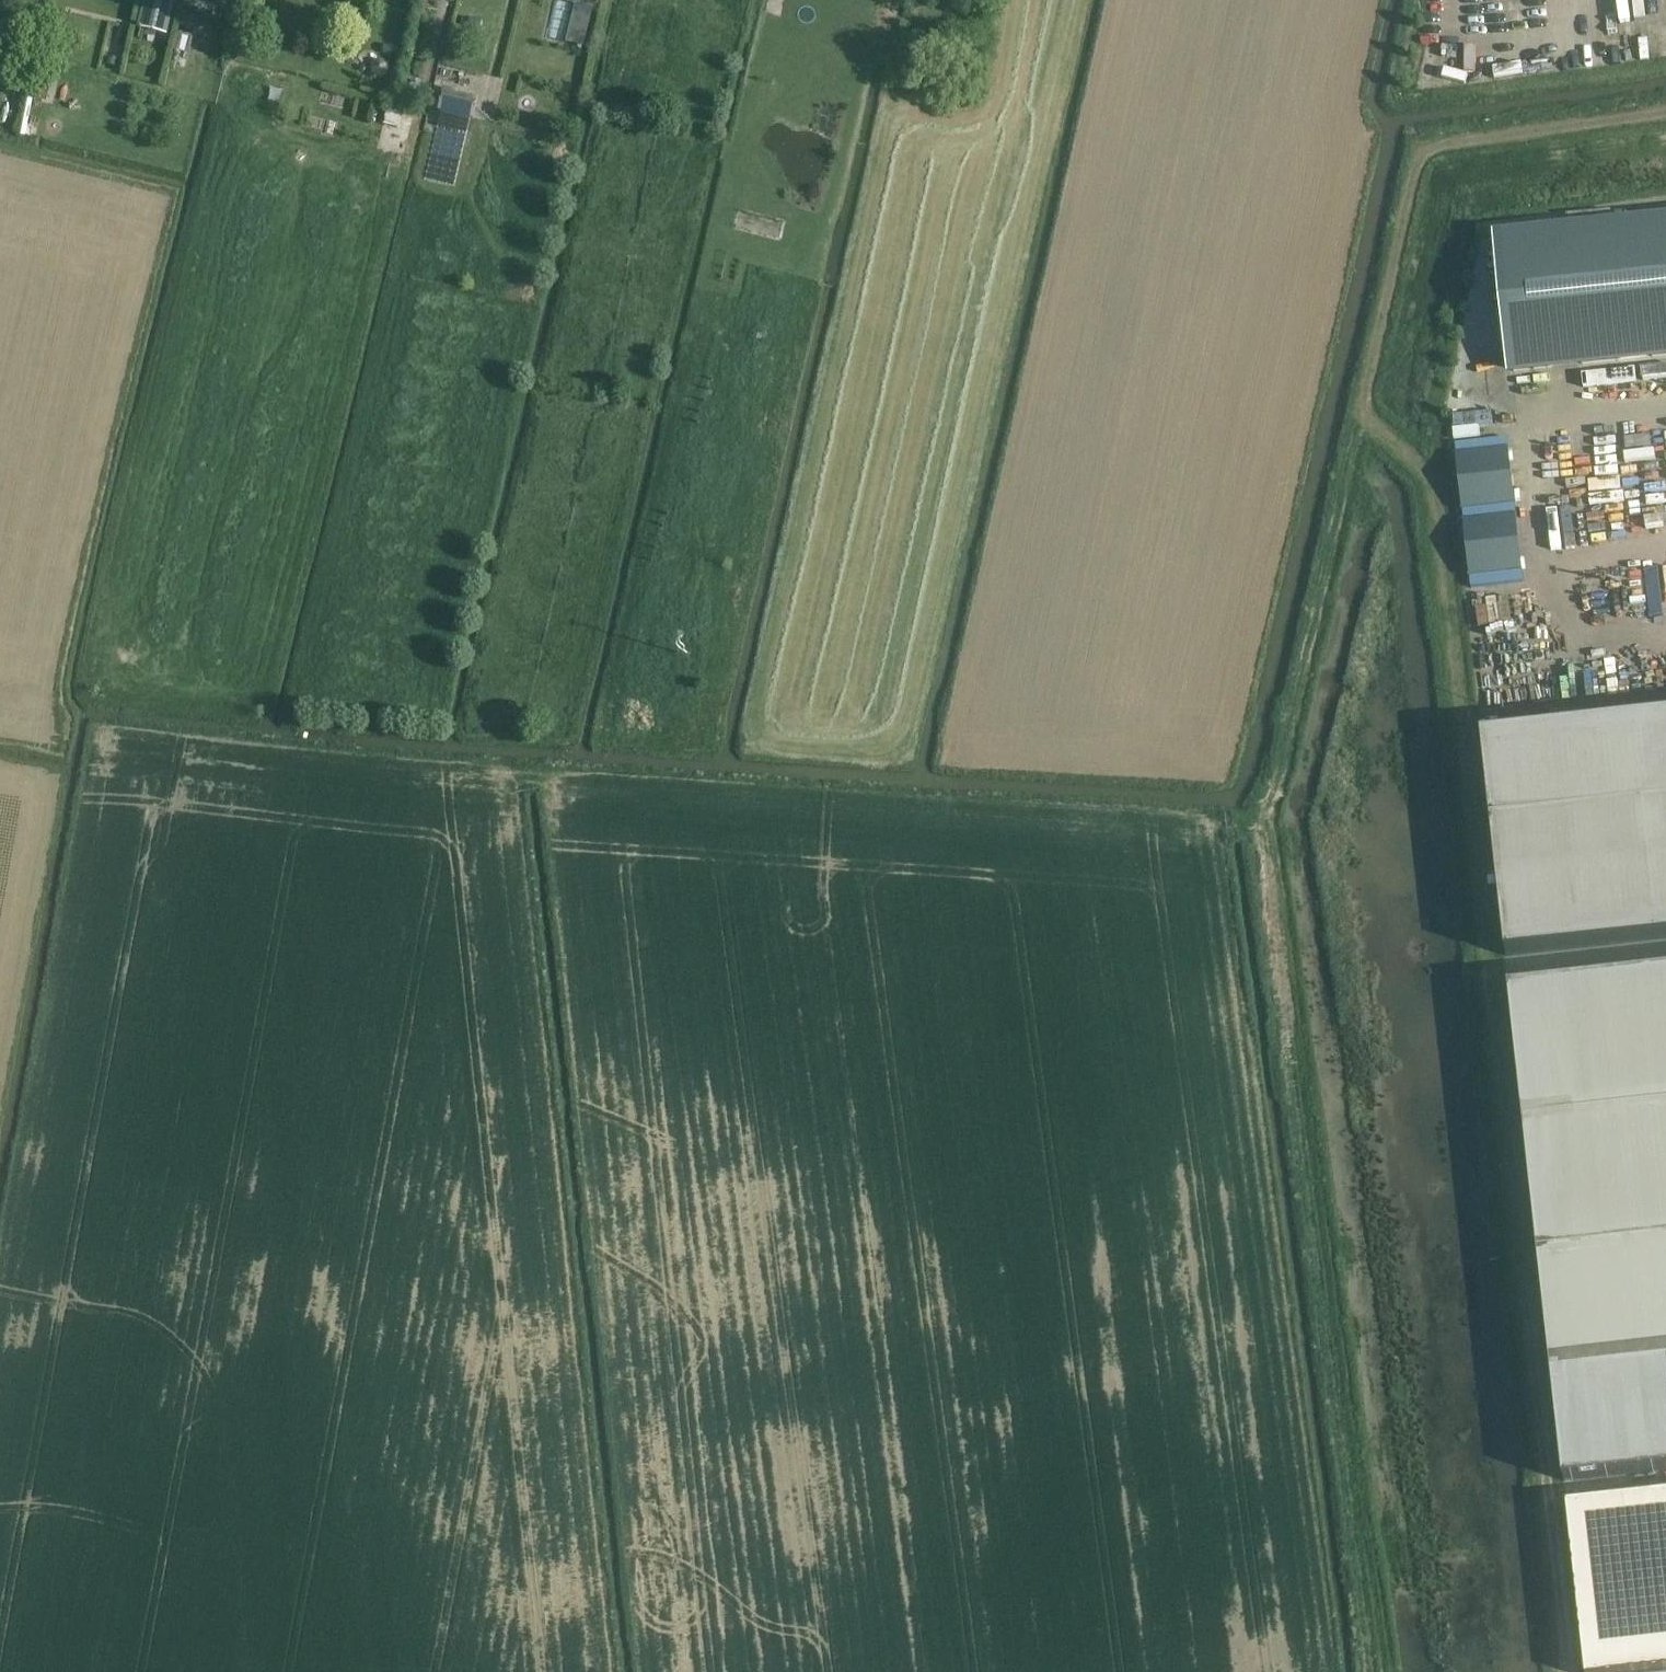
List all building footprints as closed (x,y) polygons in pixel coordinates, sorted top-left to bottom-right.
[(138,23),(165,29),(171,0),(144,0),(138,23)] [(1535,0),(1521,0),(1523,17),(1537,15),(1535,0)] [(1640,0),(1590,0),(1591,7),(1578,7),(1579,37),(1626,35),(1627,42),(1642,41),(1640,0)] [(567,40),(587,45),(598,7),(578,1),(567,40)] [(1508,18),(1509,73),(1527,73),(1526,18),(1508,18)] [(45,41),(41,56),(33,89),(47,93),(55,60),(58,61),(58,60),(62,45),(45,41)] [(1484,86),(1491,43),(1477,41),(1474,56),(1460,54),(1456,82),(1484,86)] [(1432,52),(1426,84),(1438,87),(1445,54),(1432,52)] [(10,79),(8,83),(8,87),(10,92),(17,93),(21,91),(24,88),(25,82),(22,78),(16,76),(10,79)] [(410,80),(407,96),(418,98),(421,82),(410,80)] [(442,88),(436,111),(471,119),(476,99),(455,94),(456,91),(442,88)] [(386,112),(383,124),(399,128),(404,107),(388,103),(388,105),(386,112)] [(430,124),(428,142),(458,145),(460,128),(430,124)] [(1499,239),(1513,370),(1665,354),(1665,221),(1499,239)] [(1482,737),(1506,956),(1665,938),(1665,717),(1482,737)] [(1509,989),(1539,1255),(1564,1481),(1665,1470),(1665,972),(1509,989)] [(1566,1503),(1585,1671),(1643,1671),(1665,1670),(1665,1492),(1566,1503)]
